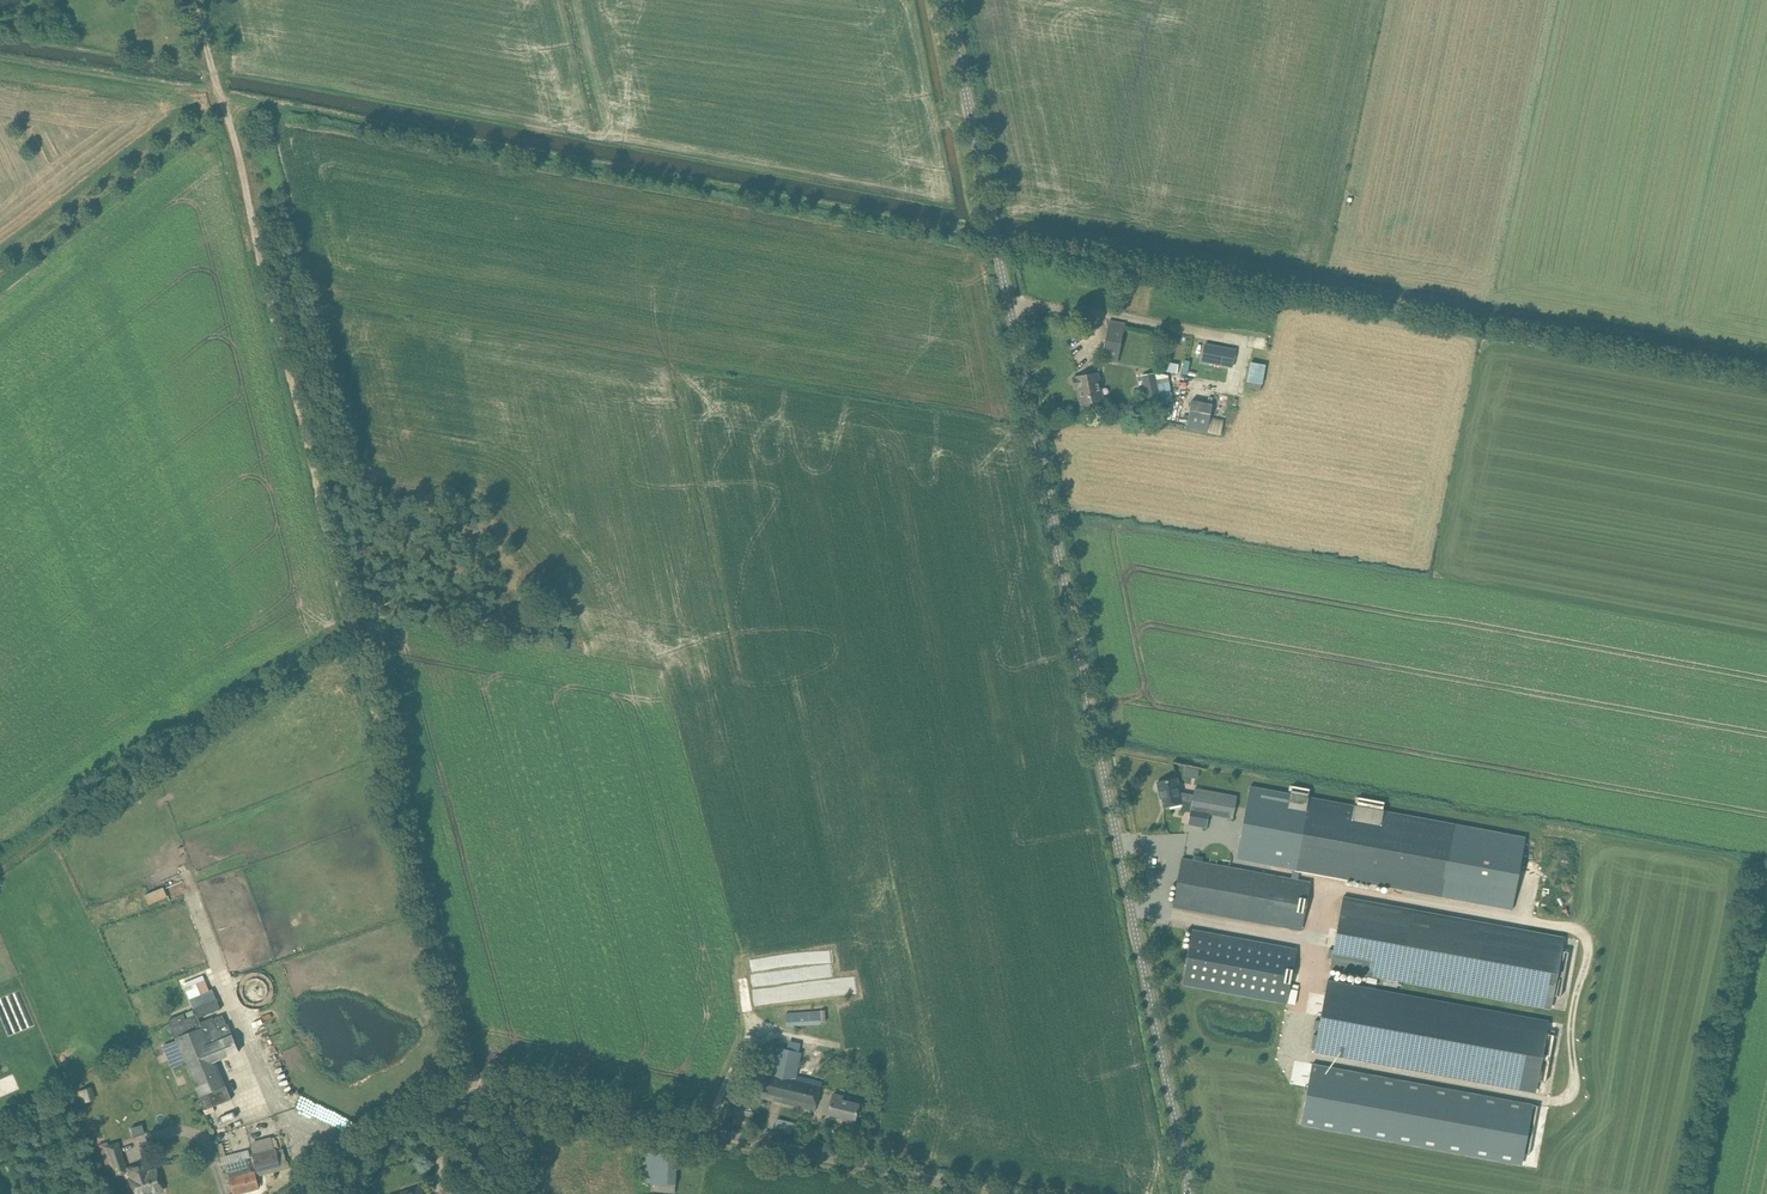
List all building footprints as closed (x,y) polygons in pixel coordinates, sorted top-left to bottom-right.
[(1104,353),(1120,355),(1125,324),(1110,321),(1104,353)] [(1205,344),(1202,361),(1226,366),(1228,366),(1231,349),(1229,349),(1205,344)] [(1227,371),(1233,372),(1236,358),(1230,357),(1227,371)] [(1262,384),(1266,364),(1250,360),(1245,380),(1262,384)] [(1177,371),(1177,362),(1166,361),(1165,370),(1177,371)] [(1103,400),(1098,372),(1076,377),(1073,378),(1075,389),(1078,388),(1082,405),(1103,400)] [(1141,375),(1146,398),(1160,395),(1155,373),(1141,375)] [(1189,420),(1187,430),(1207,434),(1212,404),(1192,400),(1191,404),(1189,420)] [(1177,778),(1157,782),(1160,793),(1161,793),(1164,807),(1183,803),(1184,801),(1192,803),(1188,826),(1207,829),(1209,814),(1235,819),(1239,796),(1195,788),(1194,795),(1180,792),(1177,778)] [(1250,786),(1237,859),(1513,910),(1526,837),(1250,786)] [(1182,858),(1173,906),(1301,930),(1309,882),(1298,880),(1291,878),(1203,862),(1193,860),(1182,858)] [(142,894),(147,904),(167,896),(162,886),(142,894)] [(1561,937),(1343,898),(1330,968),(1548,1008),(1550,995),(1561,997),(1569,952),(1559,950),(1561,937)] [(1192,931),(1182,984),(1287,1003),(1297,951),(1192,931)] [(122,945),(111,949),(114,956),(125,952),(122,945)] [(163,1007),(150,971),(143,974),(156,1010),(163,1007)] [(1546,1021),(1328,980),(1314,1052),(1532,1092),(1535,1080),(1546,1082),(1554,1035),(1555,1031),(1544,1029),(1546,1021)] [(177,1041),(164,1046),(172,1068),(186,1062),(205,1110),(232,1099),(217,1062),(240,1052),(228,1024),(227,1024),(223,1014),(213,1018),(213,1017),(201,1022),(199,1019),(221,1010),(213,989),(189,998),(196,1015),(186,1019),(183,1013),(168,1019),(177,1041)] [(826,1022),(825,1010),(787,1013),(787,1027),(821,1024),(821,1022),(826,1022)] [(1288,1031),(1291,1017),(1284,1016),(1282,1030),(1288,1031)] [(763,1068),(756,1096),(815,1111),(823,1081),(796,1075),(802,1052),(777,1046),(771,1070),(763,1068)] [(1312,1066),(1299,1137),(1517,1177),(1518,1167),(1529,1169),(1539,1118),(1528,1116),(1530,1106),(1312,1066)] [(19,1088),(13,1074),(0,1079),(0,1097),(19,1088)] [(83,1102),(94,1099),(90,1086),(79,1089),(83,1102)] [(829,1114),(855,1121),(860,1102),(842,1098),(843,1094),(834,1092),(829,1114)] [(735,1109),(733,1123),(753,1126),(754,1117),(753,1117),(754,1112),(749,1111),(750,1106),(744,1105),(743,1111),(735,1109)] [(777,1119),(775,1129),(791,1133),(794,1123),(777,1119)] [(98,1140),(107,1170),(111,1168),(114,1178),(126,1174),(127,1177),(128,1176),(134,1193),(153,1193),(163,1191),(155,1167),(149,1169),(148,1166),(147,1165),(145,1163),(143,1163),(141,1163),(127,1167),(119,1141),(107,1145),(105,1138),(98,1140)] [(276,1148),(252,1154),(257,1172),(281,1166),(276,1148)] [(644,1152),(642,1182),(652,1183),(651,1191),(675,1192),(676,1173),(677,1153),(644,1152)] [(226,1164),(234,1193),(237,1193),(259,1188),(255,1171),(252,1172),(248,1158),(226,1164)]
